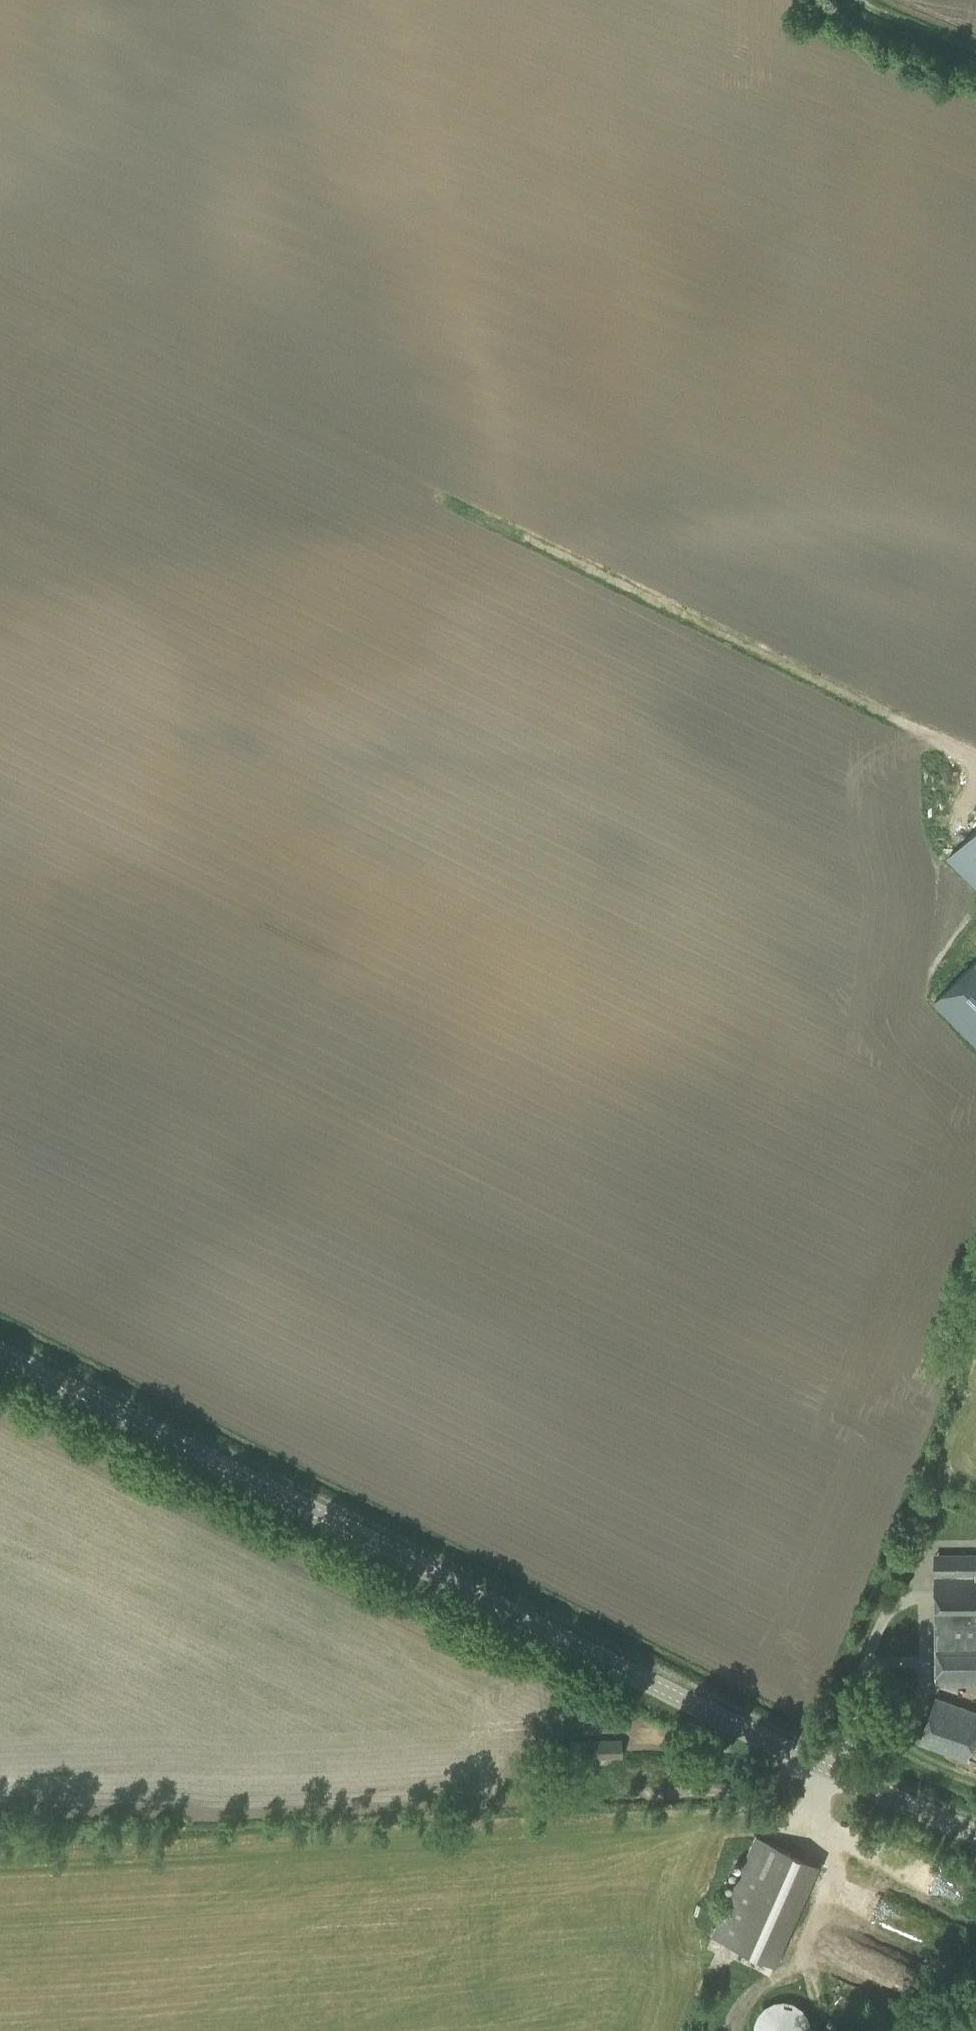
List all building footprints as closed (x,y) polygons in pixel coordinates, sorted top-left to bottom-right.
[(948,855),(975,885),(975,828),(948,855)] [(934,1001),(975,1044),(975,958),(934,1001)] [(934,1553),(935,1574),(933,1575),(935,1608),(936,1684),(975,1684),(975,1552),(934,1553)] [(975,1738),(975,1710),(935,1695),(925,1725),(891,1713),(885,1731),(918,1743),(919,1742),(968,1760),(975,1738)] [(573,1759),(622,1757),(621,1738),(571,1740),(573,1759)] [(821,1863),(756,1835),(712,1935),(777,1963),(821,1863)] [(836,1903),(908,1932),(905,1940),(941,1954),(952,1925),(913,1909),(910,1918),(902,1915),(906,1903),(846,1879),(836,1903)] [(812,2030),(812,2026),(811,2021),(809,2017),(807,2012),(804,2009),(801,2005),(797,2003),(793,2001),(788,2000),(783,1999),(778,2000),(774,2001),(769,2003),(765,2006),(762,2009),(759,2013),(757,2018),(755,2023),(755,2028),(755,2030),(812,2030)]
